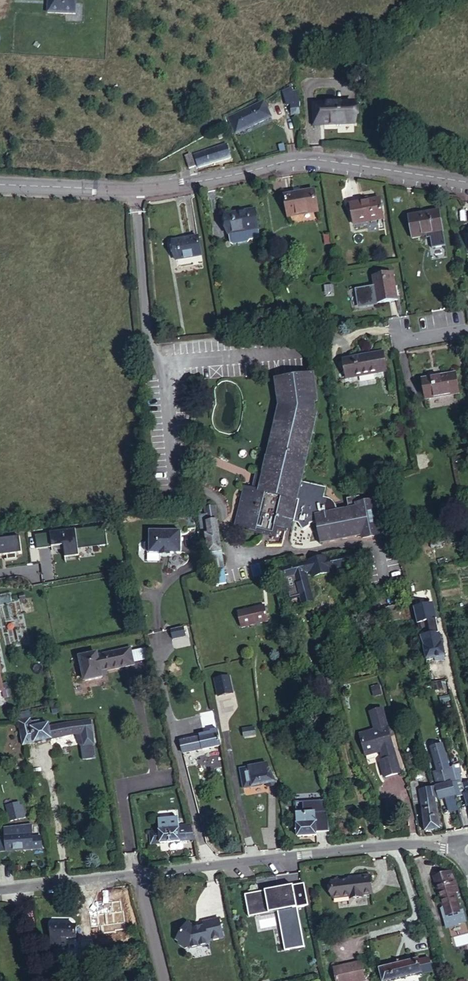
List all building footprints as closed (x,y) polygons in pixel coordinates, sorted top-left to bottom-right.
[(48,13),(76,14),(76,0),(49,0),(48,13)] [(284,96),(293,93),(291,88),(283,92),(284,96)] [(300,103),(299,103),(295,92),(293,93),(284,96),(287,106),(291,104),(291,114),(300,113),(300,103)] [(263,120),(270,117),(264,102),(228,118),(236,133),(263,120)] [(354,124),(354,103),(322,104),(322,125),(354,124)] [(315,125),(322,125),(322,104),(314,104),(315,125)] [(231,158),(226,144),(194,155),(198,167),(231,158)] [(189,169),(195,166),(191,154),(185,156),(189,169)] [(314,191),(284,196),(288,216),(317,211),(314,191)] [(354,224),(383,219),(380,199),(350,204),(354,224)] [(255,210),(225,215),(228,234),(258,230),(255,210)] [(439,211),(408,216),(412,238),(426,236),(425,233),(429,233),(431,249),(445,247),(439,211)] [(257,238),(259,236),(258,230),(228,234),(230,243),(232,244),(247,242),(249,240),(257,238)] [(198,237),(173,241),(175,260),(201,256),(198,237)] [(398,300),(393,274),(373,278),(375,287),(356,290),(356,294),(358,294),(360,307),(398,300)] [(383,352),(343,360),(346,379),(386,372),(383,352)] [(292,530),(293,522),(298,523),(303,530),(309,526),(310,524),(316,523),(321,543),(321,542),(329,540),(330,542),(334,541),(334,539),(342,537),(342,539),(347,538),(346,537),(354,535),(355,536),(359,536),(359,534),(362,533),(363,538),(380,535),(373,501),(356,505),(356,508),(337,512),(335,506),(335,504),(333,501),(331,500),(324,498),(323,498),(326,488),(301,482),(317,415),(313,414),(315,408),(314,401),(318,401),(314,374),(275,380),(279,406),(263,476),(257,474),(256,480),(254,489),(244,487),(235,526),(262,532),(263,531),(273,533),(275,526),(292,530)] [(455,374),(422,380),(425,399),(459,394),(455,374)] [(210,565),(224,563),(215,506),(205,508),(206,515),(199,516),(204,547),(207,546),(210,565)] [(104,527),(64,533),(66,542),(105,535),(104,527)] [(147,552),(150,552),(150,554),(181,554),(181,532),(150,531),(150,542),(147,542),(145,544),(145,550),(147,552)] [(352,552),(331,557),(333,569),(355,564),(352,552)] [(313,601),(303,562),(274,569),(277,581),(281,580),(283,584),(286,583),(290,598),(300,596),(302,604),(313,601)] [(226,584),(224,570),(213,572),(215,585),(226,584)] [(268,621),(265,606),(237,612),(241,627),(268,621)] [(420,624),(431,621),(429,612),(418,615),(420,624)] [(173,639),(185,636),(183,627),(171,630),(173,639)] [(427,660),(445,656),(442,644),(439,631),(422,635),(425,647),(424,647),(427,660)] [(85,681),(102,677),(101,672),(134,665),(130,649),(97,656),(97,654),(79,658),(85,681)] [(229,676),(215,679),(218,696),(233,693),(229,676)] [(380,761),(384,777),(400,773),(382,709),(370,713),(375,730),(360,735),(366,756),(386,750),(387,752),(384,753),(386,759),(380,761)] [(17,714),(23,745),(51,739),(73,734),(73,735),(82,733),(84,746),(93,745),(90,721),(65,725),(49,728),(48,725),(31,728),(28,712),(17,714)] [(254,727),(243,729),(244,737),(255,735),(254,727)] [(183,753),(222,745),(218,730),(211,731),(211,733),(195,736),(195,739),(181,742),(183,753)] [(442,745),(431,747),(438,772),(434,773),(438,787),(435,787),(435,788),(438,797),(439,800),(446,798),(450,811),(458,809),(455,796),(455,795),(452,783),(456,782),(453,767),(448,768),(442,745)] [(243,789),(252,787),(266,784),(267,787),(275,785),(275,783),(275,782),(270,772),(267,764),(239,769),(243,789)] [(452,766),(453,767),(456,782),(461,781),(463,780),(459,764),(452,766)] [(452,783),(455,795),(456,795),(456,796),(464,794),(462,784),(461,781),(456,782),(452,783)] [(415,782),(411,783),(413,804),(421,803),(425,832),(440,829),(435,798),(438,797),(435,788),(417,792),(415,782)] [(326,822),(323,809),(322,802),(316,804),(319,823),(326,822)] [(7,807),(9,818),(22,816),(20,805),(7,807)] [(319,823),(315,823),(315,812),(305,813),(296,813),(297,836),(326,835),(326,822),(319,823)] [(151,844),(195,840),(191,825),(179,826),(178,818),(158,820),(159,831),(150,832),(151,844)] [(42,849),(40,823),(4,827),(5,837),(0,837),(0,852),(7,851),(7,850),(13,849),(13,851),(42,849)] [(451,872),(434,877),(448,926),(464,921),(462,910),(460,911),(455,893),(458,892),(457,888),(458,888),(455,881),(454,881),(451,872)] [(373,894),(370,876),(359,877),(359,879),(331,883),(333,899),(350,897),(351,899),(362,898),(362,895),(373,894)] [(309,905),(304,883),(293,885),(295,898),(274,902),(272,892),(246,897),(249,914),(281,908),(288,944),(294,943),(295,948),(304,947),(297,907),(309,905)] [(224,938),(220,918),(204,922),(205,926),(195,928),(195,926),(189,922),(177,940),(178,941),(179,944),(186,948),(189,947),(191,949),(210,944),(209,941),(224,938)] [(76,927),(51,926),(51,949),(54,949),(54,960),(65,960),(65,949),(66,949),(66,939),(76,939),(76,927)] [(83,946),(85,958),(94,957),(93,944),(83,946)] [(379,969),(382,980),(390,980),(429,972),(427,961),(419,963),(418,959),(379,969)] [(361,962),(333,968),(336,980),(365,980),(361,962)]
